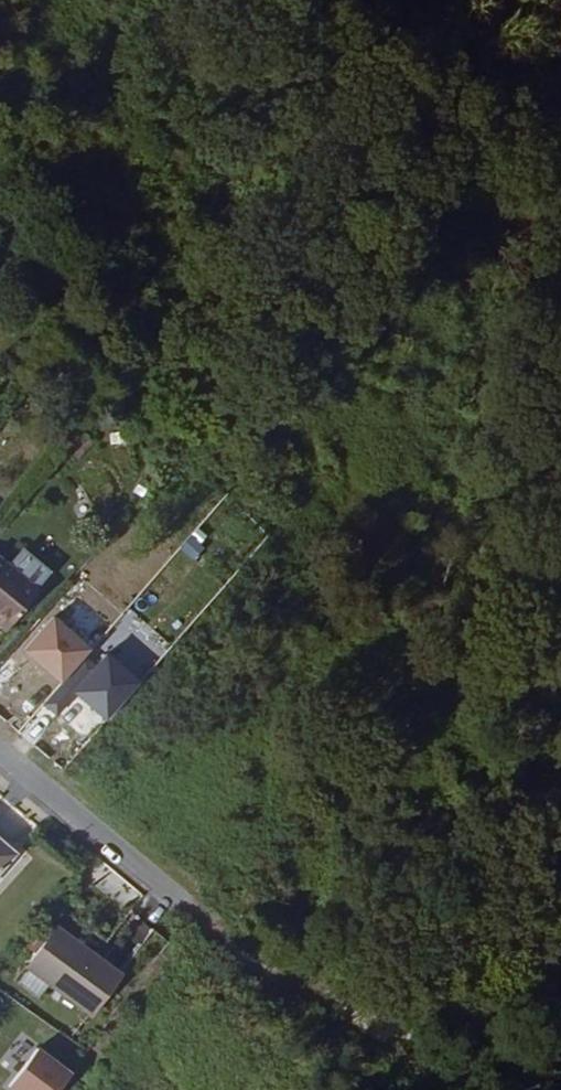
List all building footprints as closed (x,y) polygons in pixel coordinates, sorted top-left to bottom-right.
[(51,597),(3,557),(0,561),(0,614),(21,632),(51,597)] [(0,841),(0,878),(18,859),(0,841)] [(131,983),(66,930),(40,963),(71,987),(68,992),(102,1019),(131,983)] [(16,1089),(17,1089),(69,1089),(78,1078),(45,1052),(16,1089)]
